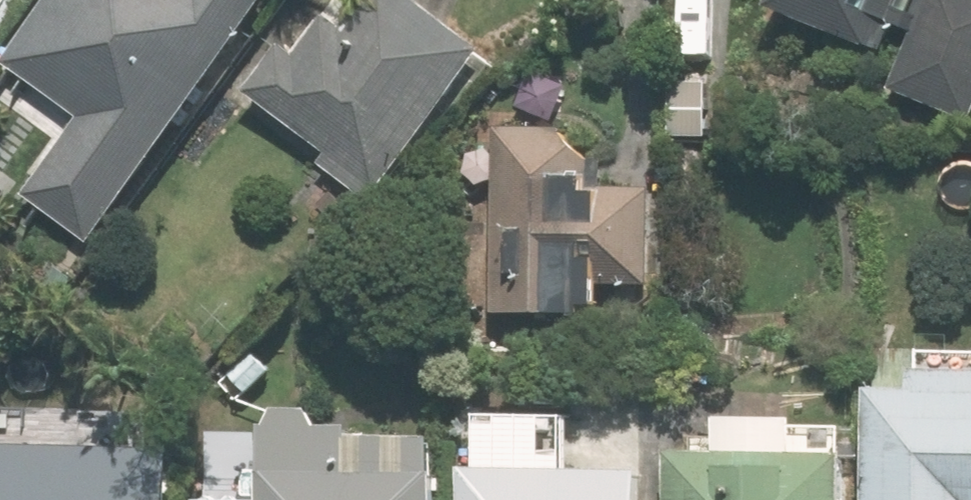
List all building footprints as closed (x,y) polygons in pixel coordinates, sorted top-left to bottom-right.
[(11,0),(0,0),(0,15),(11,0)] [(276,0),(62,0),(19,59),(91,111),(33,191),(101,241),(276,0)] [(358,186),(376,162),(398,178),(493,50),(425,0),(375,0),(364,15),(343,0),(336,0),(302,45),(295,40),(257,91),(334,148),(324,161),(358,186)] [(930,0),(783,0),(782,5),(895,48),(903,27),(918,33),(930,0)] [(901,82),(970,111),(970,0),(935,0),(901,82)] [(619,176),(597,175),(597,173),(597,172),(597,170),(596,168),(596,166),(596,164),(596,162),(595,160),(595,159),(594,157),(593,155),(593,153),(592,152),(591,150),(590,148),(589,147),(588,145),(587,144),(586,142),(585,141),(584,139),(582,138),(581,137),(580,136),(578,134),(577,133),(575,132),(574,131),(572,130),(570,129),(569,129),(567,128),(565,127),(564,127),(562,126),(504,124),(497,310),(614,314),(619,176)] [(884,380),(881,499),(970,499),(970,383),(884,380)] [(368,427),(368,418),(337,417),(327,400),(289,400),(280,423),(277,423),(275,499),(450,499),(452,429),(368,427)] [(684,444),(683,499),(858,499),(859,447),(684,444)] [(180,448),(88,447),(88,458),(24,458),(23,499),(179,499),(180,448)] [(653,461),(479,458),(478,499),(652,499),(653,461)]
